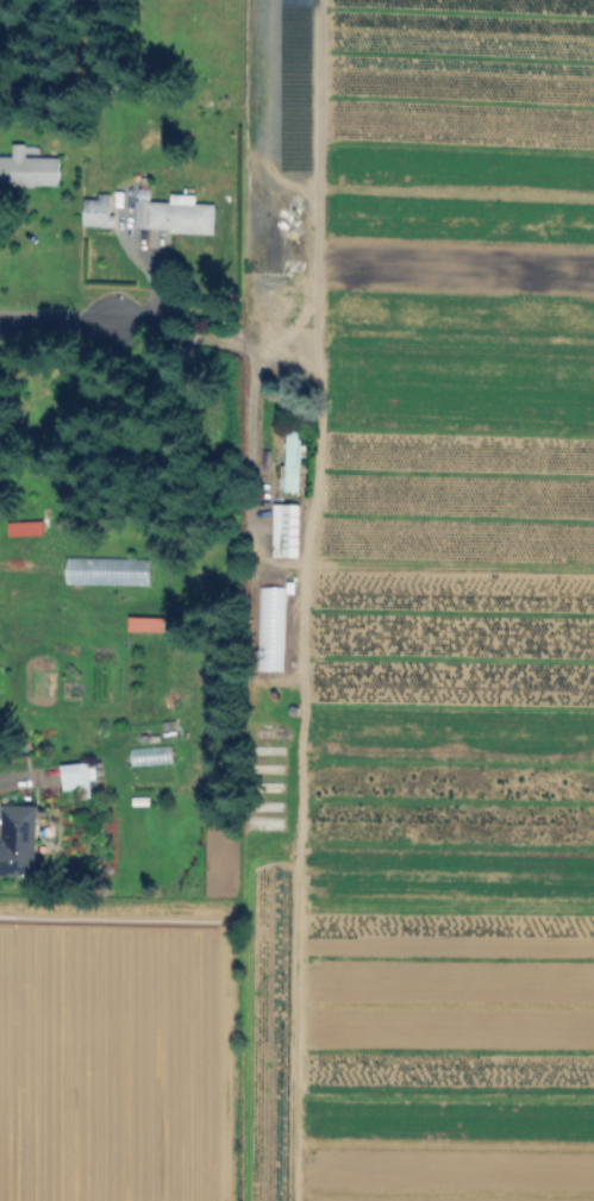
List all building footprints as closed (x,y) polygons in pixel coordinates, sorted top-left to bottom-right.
[(60,186),(0,185),(0,155),(14,156),(14,145),(27,145),(26,156),(61,157),(60,186)] [(152,190),(152,204),(173,205),(173,194),(196,194),(196,206),(217,207),(215,234),(174,232),(174,227),(137,226),(137,204),(139,204),(139,190),(152,190)] [(110,194),(110,214),(118,214),(117,229),(85,227),(86,200),(101,200),(101,194),(110,194)] [(298,491),(301,430),(285,429),(282,490),(298,491)] [(298,503),(271,503),(270,556),(297,556),(298,503)] [(6,521),(7,535),(41,534),(41,520),(6,521)] [(282,586),(257,586),(255,669),(281,669),(282,586)] [(127,630),(162,631),(162,616),(127,616),(127,630)] [(129,746),(129,764),(171,763),(170,745),(129,746)] [(92,799),(68,802),(63,767),(93,762),(96,780),(89,781),(92,799)] [(37,877),(0,876),(0,843),(4,843),(5,803),(40,805),(37,877)]
